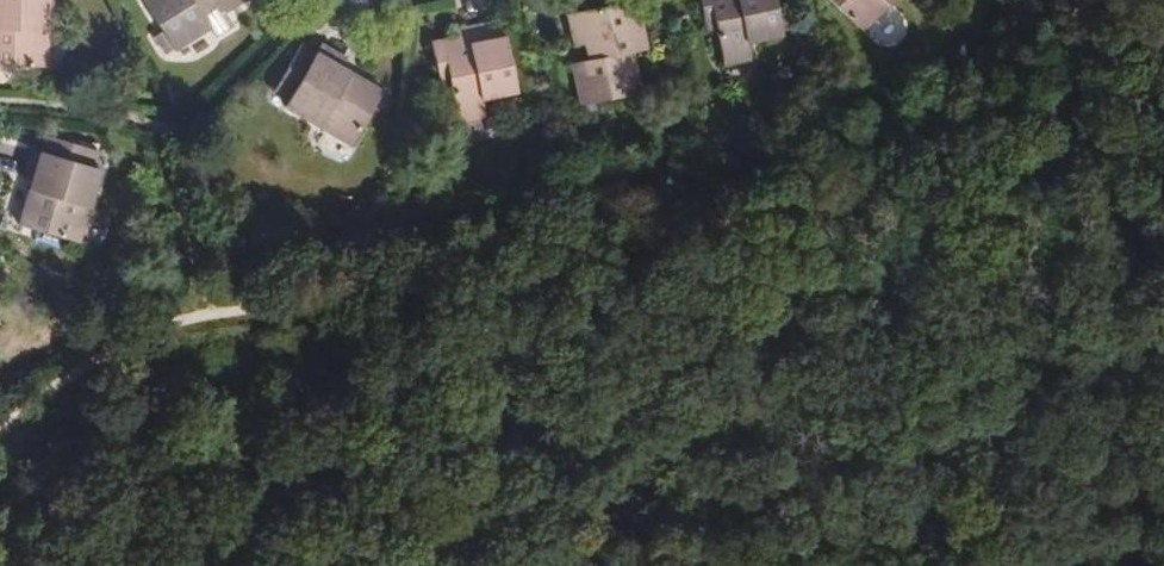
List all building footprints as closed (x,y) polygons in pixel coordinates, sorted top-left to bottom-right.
[(48,62),(48,0),(0,0),(0,62),(48,62)] [(184,49),(218,25),(208,11),(221,0),(148,0),(184,49)] [(218,25),(225,33),(241,21),(232,8),(229,10),(222,0),(221,0),(208,11),(218,25)] [(229,10),(232,8),(241,0),(222,0),(229,10)] [(631,62),(623,63),(620,51),(629,50),(641,47),(632,0),(621,0),(565,12),(571,44),(581,42),(584,58),(569,61),(578,104),(637,92),(631,62)] [(703,28),(712,26),(721,64),(749,57),(746,42),(779,34),(772,0),(697,0),(703,28)] [(861,29),(889,0),(830,0),(861,29)] [(450,41),(449,36),(426,41),(436,86),(445,83),(454,121),(481,115),(478,98),(512,91),(502,35),(495,36),(491,19),(462,26),(464,38),(450,41)] [(447,28),(449,36),(450,41),(464,38),(462,26),(447,28)] [(335,73),(340,64),(344,56),(319,41),(312,51),(298,44),(273,88),(288,97),(285,105),(352,141),(382,88),(349,69),(345,78),(335,73)] [(623,63),(631,62),(629,50),(620,51),(623,63)] [(349,69),(340,64),(335,73),(345,78),(349,69)] [(78,235),(87,203),(99,161),(93,159),(97,144),(45,130),(41,146),(32,143),(23,173),(33,176),(21,218),(78,235)] [(98,206),(87,203),(78,235),(89,238),(98,206)]
